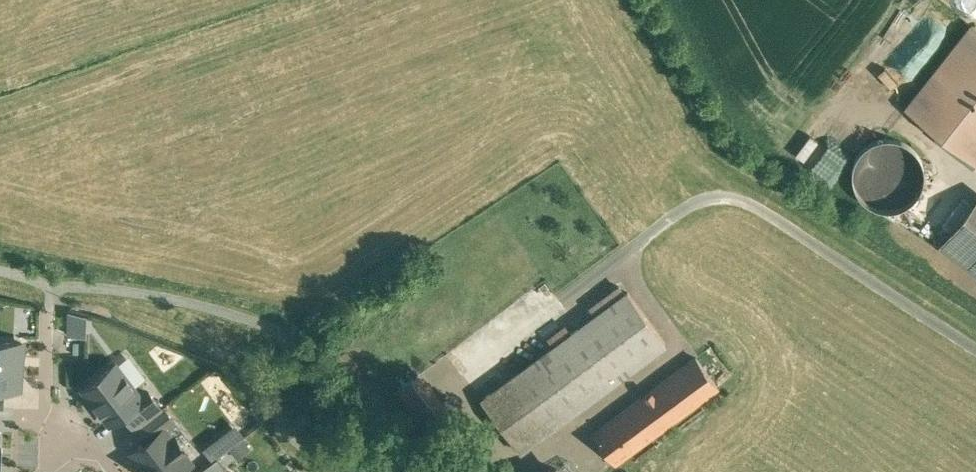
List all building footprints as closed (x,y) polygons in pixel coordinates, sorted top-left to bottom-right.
[(975,165),(975,163),(975,37),(968,30),(905,108),(975,165)] [(892,101),(882,110),(891,120),(901,110),(892,101)] [(915,197),(921,187),(924,176),(923,164),(918,154),(910,145),(899,140),(888,138),(876,141),(866,146),(859,155),(854,166),(854,178),(857,189),(864,198),(873,205),(884,208),(895,208),(906,204),(915,197)] [(971,206),(941,244),(975,272),(975,210),(971,206)] [(627,292),(481,400),(519,451),(665,343),(627,292)] [(3,382),(18,383),(20,337),(0,336),(0,382),(3,382)] [(113,357),(80,381),(108,419),(122,409),(140,395),(113,357)] [(696,357),(593,433),(614,462),(717,386),(696,357)] [(140,395),(122,409),(133,425),(164,403),(152,386),(140,395)] [(164,403),(133,425),(145,442),(164,428),(176,420),(164,403)] [(234,422),(202,445),(211,458),(229,445),(237,456),(251,446),(234,422)] [(131,452),(145,471),(183,471),(191,466),(164,428),(145,442),(131,452)] [(195,471),(214,471),(215,471),(222,466),(214,456),(194,471),(195,471)]
